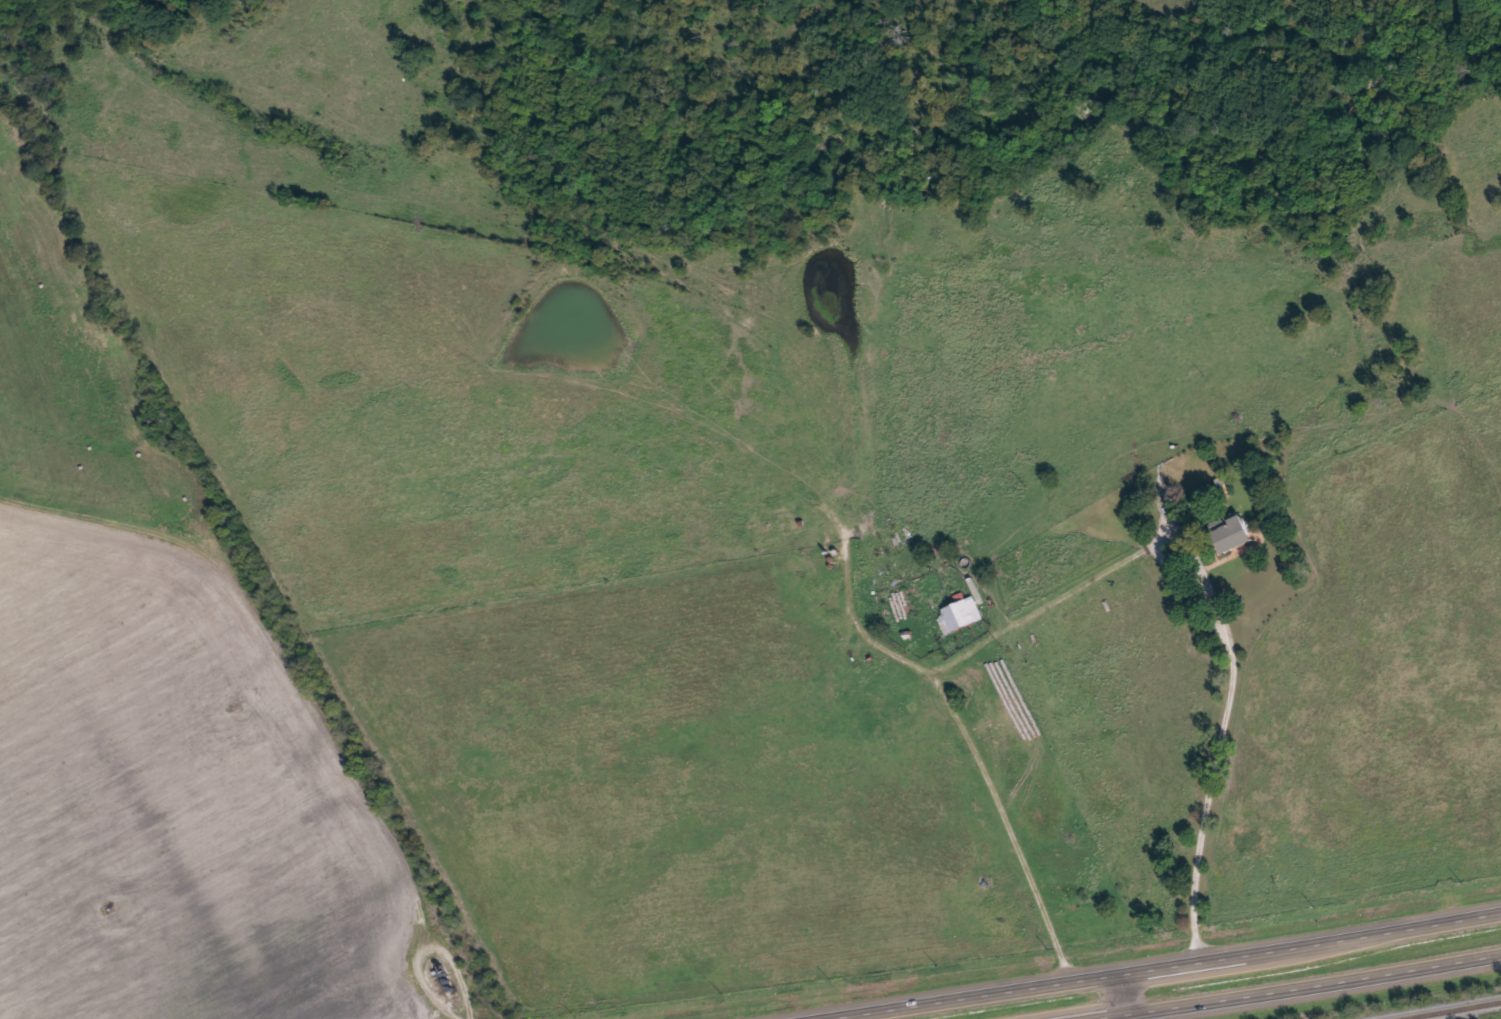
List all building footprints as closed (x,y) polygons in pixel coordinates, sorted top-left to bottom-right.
[(1206,529),(1237,515),(1248,540),(1217,554),(1206,529)] [(933,613),(969,595),(981,617),(944,636),(933,613)]
